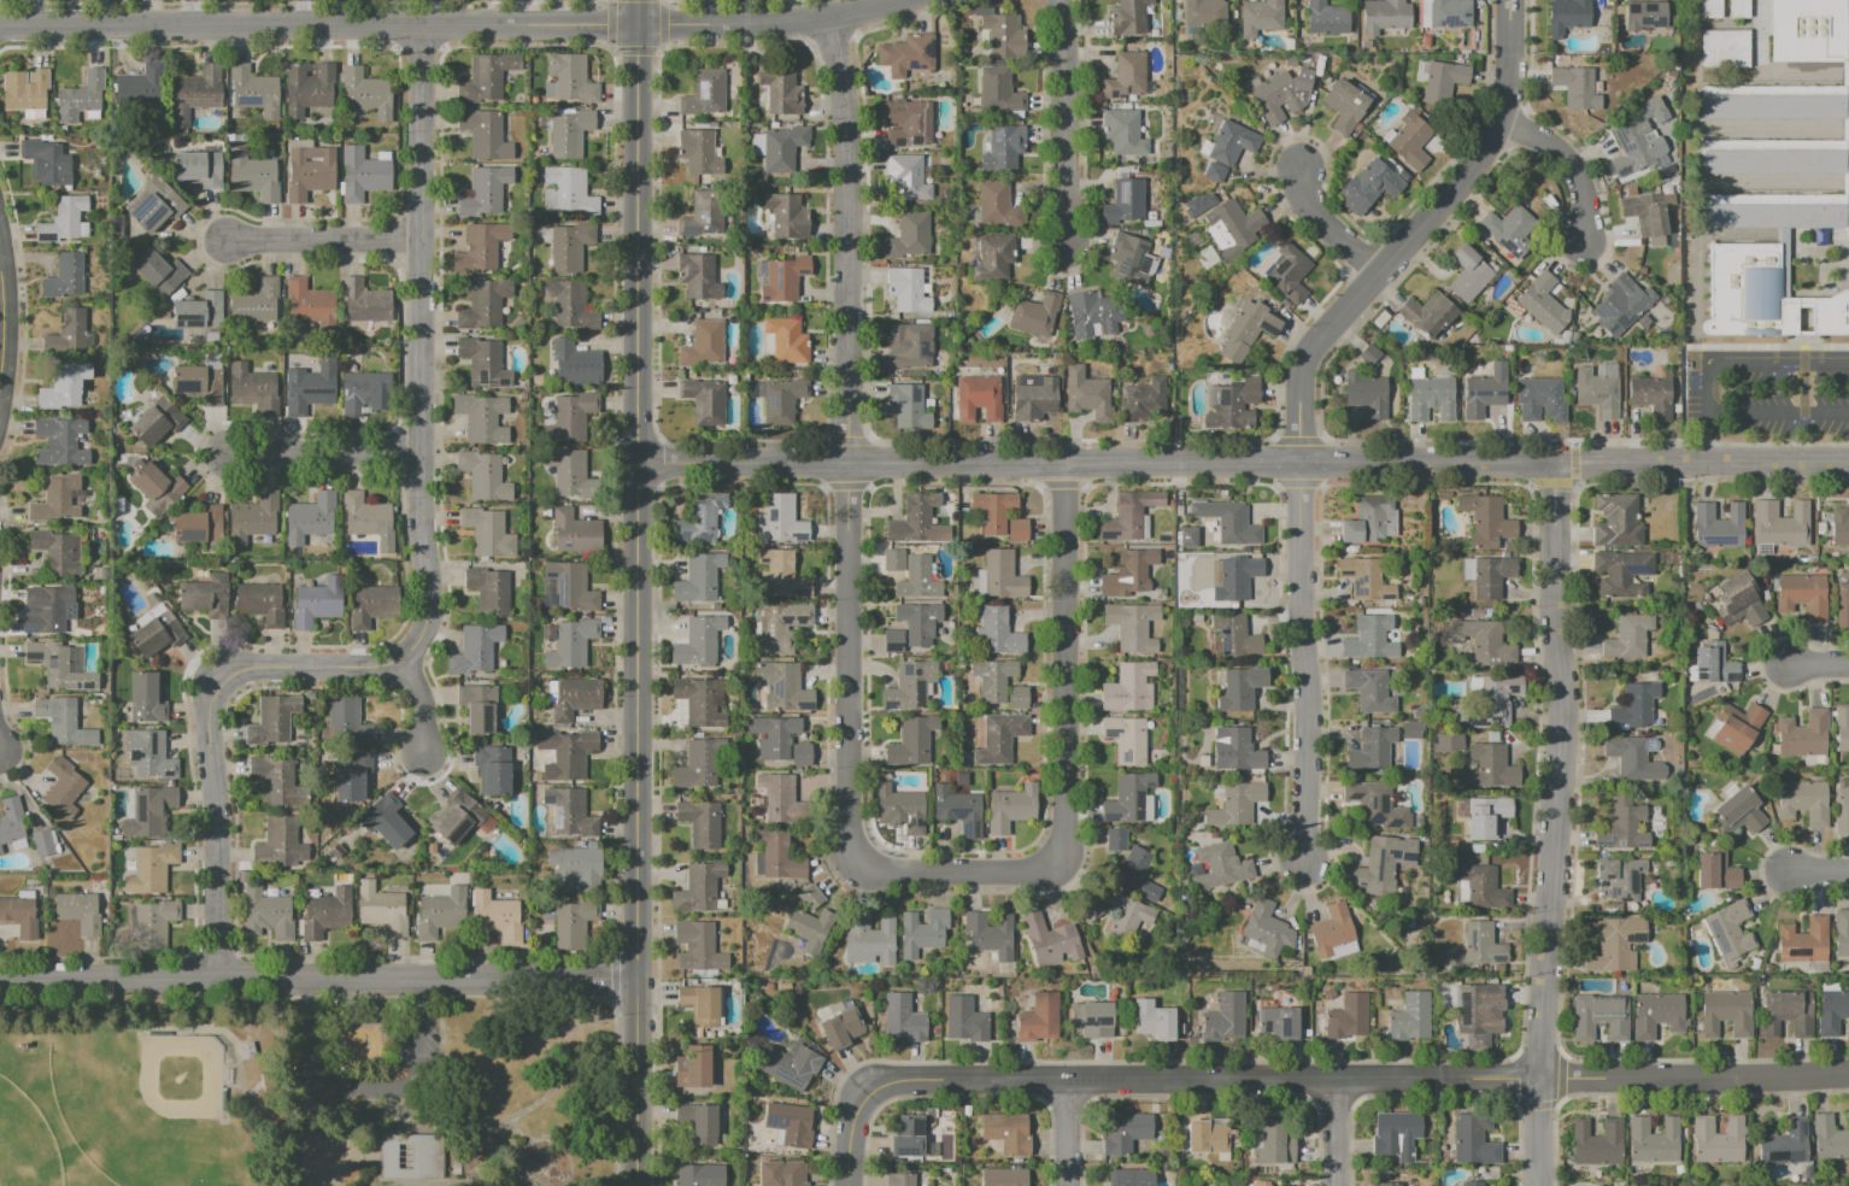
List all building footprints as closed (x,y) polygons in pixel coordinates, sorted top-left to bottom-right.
[(1117,7),(1117,0),(1154,0),(1154,5),(1145,5),(1146,35),(1116,36),(1116,30),(1109,31),(1108,8),(1117,7)] [(1182,28),(1183,0),(1225,0),(1225,28),(1182,28)] [(1263,2),(1263,0),(1281,0),(1281,30),(1257,30),(1257,40),(1240,40),(1240,2),(1263,2)] [(1307,34),(1307,0),(1324,0),(1325,6),(1349,6),(1349,34),(1307,34)] [(1384,1),(1384,0),(1403,0),(1403,5),(1410,5),(1410,29),(1379,29),(1378,36),(1363,36),(1363,1),(1384,1)] [(1430,28),(1430,0),(1471,0),(1472,28),(1430,28)] [(1548,39),(1549,0),(1572,0),(1591,0),(1590,28),(1563,28),(1563,39),(1548,39)] [(1645,4),(1645,0),(1665,0),(1665,2),(1671,2),(1671,39),(1663,39),(1663,33),(1634,31),(1634,37),(1624,37),(1625,4),(1645,4)] [(1702,20),(1702,0),(1722,0),(1722,20),(1702,20)] [(1731,20),(1731,0),(1750,0),(1750,20),(1731,20)] [(1769,61),(1771,0),(1845,0),(1845,22),(1845,61),(1842,61),(1769,61)] [(974,8),(1004,8),(1004,16),(1021,14),(1021,30),(1016,30),(1016,58),(990,59),(988,29),(980,29),(980,17),(974,17),(974,8)] [(1702,30),(1750,29),(1750,69),(1703,69),(1702,30)] [(904,33),(933,33),(933,71),(909,71),(909,77),(891,77),(891,67),(876,67),(876,43),(904,43),(904,33)] [(1430,35),(1430,46),(1419,46),(1419,35),(1430,35)] [(1116,52),(1145,53),(1145,95),(1123,95),(1123,100),(1100,99),(1100,80),(1116,81),(1116,52)] [(547,54),(587,54),(587,83),(600,83),(600,105),(553,105),(553,78),(547,78),(547,54)] [(470,55),(522,55),(522,71),(501,71),(501,99),(489,99),(489,104),(457,104),(457,86),(470,86),(470,55)] [(1284,66),(1284,55),(1297,55),(1297,66),(1284,66)] [(142,60),(159,60),(159,105),(115,105),(115,76),(142,76),(142,60)] [(1430,61),(1472,69),(1468,86),(1451,82),(1451,87),(1469,90),(1466,108),(1422,101),(1430,61)] [(200,63),(221,63),(221,107),(188,107),(188,129),(171,129),(171,77),(200,77),(200,63)] [(287,63),(305,63),(305,77),(315,77),(315,63),(335,63),(335,106),(304,106),(304,119),(287,119),(287,63)] [(230,64),(250,64),(250,78),(280,78),(278,121),(263,121),(263,110),(234,110),(235,84),(230,84),(230,64)] [(342,65),(362,65),(362,80),(392,78),(392,125),(376,125),(376,110),(347,110),(347,86),(342,86),(342,65)] [(980,66),(1009,65),(1009,92),(1026,92),(1026,110),(980,110),(980,66)] [(1549,66),(1595,67),(1595,110),(1563,110),(1565,88),(1548,88),(1549,66)] [(58,87),(84,88),(86,67),(104,67),(104,111),(77,111),(77,123),(58,123),(58,87)] [(1244,80),(1257,74),(1262,82),(1284,72),(1289,80),(1296,78),(1299,67),(1314,71),(1308,98),(1298,96),(1304,106),(1292,113),(1285,101),(1276,105),(1284,119),(1267,127),(1244,80)] [(677,96),(694,96),(694,69),(722,69),(722,113),(700,112),(699,116),(677,116),(677,96)] [(757,69),(794,71),(793,86),(804,87),(803,116),(767,113),(768,87),(757,87),(757,69)] [(2,72),(25,72),(25,84),(29,84),(29,70),(48,70),(48,110),(2,110),(2,72)] [(1340,80),(1373,102),(1345,139),(1331,128),(1339,116),(1320,101),(1329,88),(1333,90),(1340,80)] [(1701,87),(1843,87),(1843,121),(1701,119),(1701,87)] [(884,100),(932,100),(931,147),(890,147),(890,129),(900,130),(900,122),(884,122),(884,100)] [(1386,143),(1403,125),(1397,119),(1409,108),(1433,131),(1417,148),(1428,159),(1415,172),(1386,143)] [(553,110),(595,110),(595,135),(582,135),(582,159),(551,159),(551,115),(553,115),(553,110)] [(1102,110),(1139,110),(1139,139),(1150,139),(1150,154),(1113,154),(1113,140),(1102,140),(1102,110)] [(458,111),(500,111),(500,142),(515,142),(515,159),(469,159),(469,131),(457,131),(458,111)] [(1613,135),(1637,123),(1633,117),(1644,112),(1653,130),(1643,135),(1655,158),(1618,178),(1609,162),(1622,154),(1613,135)] [(1219,117),(1262,136),(1254,154),(1239,148),(1231,168),(1205,155),(1211,143),(1208,141),(1219,117)] [(980,154),(991,154),(990,125),(1025,125),(1026,148),(1014,148),(1015,171),(981,171),(980,154)] [(765,130),(792,130),(792,127),(811,127),(810,146),(793,146),(793,174),(763,172),(765,130)] [(680,130),(716,130),(716,174),(689,174),(689,152),(680,151),(680,130)] [(20,140),(46,140),(46,145),(61,146),(61,170),(71,170),(71,186),(36,186),(37,158),(19,158),(20,140)] [(1701,140),(1844,141),(1844,175),(1701,175),(1701,140)] [(342,145),(363,145),(363,159),(392,159),(392,190),(363,190),(363,205),(342,205),(342,145)] [(230,148),(247,148),(247,159),(278,160),(277,181),(281,182),(281,204),(258,204),(258,192),(230,190),(230,148)] [(289,148),(335,148),(334,190),(307,190),(307,204),(284,202),(284,182),(288,182),(289,148)] [(1368,151),(1405,186),(1393,200),(1381,189),(1377,194),(1381,199),(1373,209),(1377,212),(1367,223),(1331,190),(1368,151)] [(172,153),(222,153),(222,189),(202,189),(202,180),(172,180),(172,153)] [(886,153),(922,154),(921,183),(932,183),(931,202),(891,201),(892,177),(886,177),(886,153)] [(1209,160),(1227,169),(1219,184),(1201,175),(1209,160)] [(542,166),(583,166),(583,195),(599,195),(599,216),(541,216),(541,189),(554,189),(554,183),(542,183),(542,166)] [(470,168),(512,168),(512,183),(503,183),(504,215),(457,215),(457,198),(470,198),(470,168)] [(154,175),(187,206),(174,219),(170,215),(149,235),(122,209),(154,175)] [(1114,178),(1144,178),(1143,219),(1120,219),(1120,225),(1102,224),(1103,205),(1114,205),(1114,178)] [(980,180),(1008,180),(1008,206),(1021,206),(1021,223),(981,223),(980,180)] [(677,218),(693,218),(692,190),(717,190),(718,235),(677,235),(677,218)] [(1619,198),(1661,192),(1662,204),(1667,204),(1671,234),(1639,237),(1636,216),(1621,218),(1619,198)] [(764,193),(800,194),(799,211),(806,211),(806,239),(773,239),(773,211),(763,211),(764,193)] [(1702,195),(1844,194),(1844,228),(1790,228),(1779,228),(1702,228),(1702,195)] [(57,195),(88,195),(88,211),(78,211),(78,221),(88,221),(88,239),(58,239),(58,242),(36,242),(36,223),(57,223),(57,195)] [(1254,202),(1262,217),(1237,233),(1240,239),(1220,251),(1199,217),(1232,198),(1239,211),(1254,202)] [(1489,209),(1499,218),(1515,202),(1533,219),(1520,234),(1531,243),(1515,259),(1475,223),(1489,209)] [(900,211),(929,211),(929,237),(935,237),(935,253),(909,253),(909,259),(885,259),(885,237),(899,237),(900,211)] [(466,224),(507,224),(507,240),(499,240),(499,271),(453,271),(453,256),(466,256),(466,224)] [(551,227),(588,227),(588,246),(582,246),(581,272),(551,272),(551,227)] [(1790,299),(1790,228),(1779,228),(1779,243),(1779,299),(1790,299)] [(1117,230),(1150,241),(1146,252),(1155,256),(1144,288),(1110,276),(1115,262),(1107,259),(1117,230)] [(979,235),(1014,234),(1015,263),(1008,263),(1009,274),(1002,275),(1002,280),(981,281),(979,235)] [(1286,239),(1314,265),(1297,282),(1308,292),(1295,306),(1264,278),(1267,275),(1260,268),(1286,239)] [(1463,242),(1481,258),(1478,260),(1493,274),(1467,304),(1446,287),(1462,269),(1450,258),(1463,242)] [(1844,289),(1848,289),(1848,335),(1708,336),(1703,331),(1702,323),(1707,321),(1712,319),(1710,243),(1779,243),(1779,299),(1790,299),(1830,298),(1844,289)] [(129,265),(148,246),(168,265),(175,259),(189,275),(164,299),(129,265)] [(1204,270),(1193,254),(1208,246),(1217,260),(1204,270)] [(57,252),(82,252),(82,294),(65,294),(65,299),(41,299),(41,278),(57,278),(57,252)] [(677,254),(712,254),(712,284),(723,284),(723,300),(686,300),(686,284),(677,284),(677,254)] [(767,260),(792,260),(792,254),(811,254),(811,276),(796,276),(796,301),(761,301),(761,286),(767,286),(767,260)] [(887,268),(923,269),(922,296),(932,296),(932,315),(893,313),(893,295),(887,295),(887,268)] [(1542,268),(1557,281),(1548,293),(1572,313),(1554,334),(1510,295),(1527,276),(1531,281),(1542,268)] [(1620,270),(1651,301),(1622,331),(1602,312),(1619,294),(1607,283),(1620,270)] [(231,290),(258,290),(258,277),(278,277),(278,304),(275,304),(275,321),(231,321),(231,290)] [(288,277),(304,277),(304,288),(335,289),(335,311),(337,311),(337,333),(316,333),(316,321),(287,319),(288,277)] [(345,277),(360,277),(360,288),(392,288),(392,321),(344,319),(345,277)] [(469,280),(511,280),(511,295),(503,295),(503,327),(457,327),(456,310),(470,310),(469,280)] [(544,281),(585,281),(583,310),(593,310),(593,329),(554,328),(554,299),(542,299),(544,281)] [(175,300),(201,301),(201,290),(224,290),(223,329),(174,327),(175,300)] [(1044,290),(1061,294),(1055,327),(1050,325),(1049,335),(1009,328),(1014,300),(1040,305),(1044,290)] [(1068,294),(1096,290),(1097,300),(1113,298),(1117,331),(1074,337),(1068,294)] [(1409,296),(1425,310),(1439,294),(1460,312),(1433,344),(1396,311),(1409,296)] [(1245,300),(1252,305),(1256,300),(1269,309),(1267,312),(1284,323),(1273,340),(1258,331),(1237,366),(1217,354),(1227,339),(1222,336),(1245,300)] [(63,307),(84,307),(84,331),(92,331),(92,352),(40,352),(40,335),(63,336),(63,307)] [(764,317),(800,318),(800,334),(810,334),(809,363),(773,362),(774,334),(764,334),(764,317)] [(679,346),(693,346),(693,319),(722,319),(722,363),(699,363),(699,366),(679,366),(679,346)] [(902,323),(931,323),(931,376),(885,376),(886,350),(900,350),(902,323)] [(456,337),(477,337),(477,342),(500,342),(500,369),(513,369),(513,387),(469,387),(469,359),(456,359),(456,337)] [(553,337),(571,337),(573,348),(603,348),(603,380),(553,381),(553,337)] [(1368,342),(1381,352),(1369,366),(1356,357),(1368,342)] [(172,366),(202,366),(202,352),(221,352),(221,369),(225,369),(225,395),(221,395),(221,406),(201,406),(201,394),(171,394),(172,366)] [(230,360),(247,360),(247,372),(278,372),(277,394),(281,394),(280,417),(258,417),(258,404),(230,404),(230,360)] [(289,372),(318,372),(318,360),(335,360),(335,404),(306,404),(306,417),(286,417),(286,394),(289,394),(289,372)] [(1489,360),(1505,360),(1505,405),(1484,405),(1483,421),(1463,419),(1464,377),(1489,378),(1489,360)] [(54,363),(92,364),(92,380),(80,380),(80,406),(60,405),(60,410),(36,410),(37,388),(54,389),(54,363)] [(1066,364),(1082,364),(1082,380),(1108,380),(1109,425),(1092,425),(1092,411),(1066,411),(1066,364)] [(1575,366),(1591,366),(1591,376),(1618,376),(1618,419),(1598,419),(1598,405),(1575,406),(1575,366)] [(1628,377),(1655,377),(1655,366),(1671,366),(1669,422),(1650,422),(1650,406),(1628,405),(1628,377)] [(1346,370),(1361,370),(1360,378),(1385,378),(1385,421),(1367,419),(1367,406),(1346,406),(1346,370)] [(345,371),(388,372),(387,411),(369,410),(369,404),(360,404),(360,416),(344,416),(345,371)] [(1120,384),(1149,384),(1149,376),(1164,376),(1164,419),(1120,419),(1120,384)] [(956,377),(1000,377),(999,404),(1003,404),(1003,422),(984,422),(984,409),(956,409),(956,377)] [(1041,377),(1057,377),(1056,412),(1041,412),(1041,422),(1014,422),(1014,386),(1041,386),(1041,377)] [(1208,386),(1243,384),(1243,377),(1260,377),(1260,404),(1243,404),(1243,412),(1256,412),(1256,429),(1203,430),(1203,415),(1208,415),(1208,386)] [(1515,377),(1561,377),(1561,400),(1566,400),(1566,423),(1551,423),(1551,416),(1544,417),(1543,407),(1538,407),(1538,419),(1520,419),(1520,404),(1515,404),(1515,377)] [(679,378),(702,378),(702,382),(722,382),(723,424),(694,424),(693,399),(679,399),(679,378)] [(1409,378),(1449,378),(1449,404),(1427,404),(1427,421),(1409,421),(1409,378)] [(762,381),(808,381),(809,401),(796,401),(796,424),(762,424),(762,381)] [(886,384),(923,384),(922,425),(899,424),(899,410),(886,410),(886,384)] [(162,393),(187,419),(175,433),(170,428),(148,450),(127,428),(162,393)] [(453,393),(471,393),(471,398),(509,398),(509,415),(498,415),(498,427),(507,427),(507,442),(466,442),(466,413),(453,413),(453,393)] [(554,395),(598,395),(598,417),(583,417),(583,441),(544,441),(544,425),(554,425),(554,395)] [(33,418),(87,418),(87,434),(76,434),(76,450),(89,450),(89,466),(34,466),(34,450),(46,450),(46,438),(33,438),(33,418)] [(547,448),(585,450),(583,481),(593,481),(593,498),(554,497),(556,468),(547,468),(547,448)] [(457,451),(479,451),(479,454),(500,454),(500,482),(513,482),(513,500),(470,500),(470,471),(457,471),(457,451)] [(148,460),(168,480),(175,472),(189,487),(164,513),(129,480),(148,460)] [(43,475),(80,474),(80,489),(69,489),(70,504),(80,504),(80,519),(27,521),(27,503),(45,503),(43,475)] [(229,504),(258,504),(258,491),(277,489),(277,513),(274,513),(274,535),(246,535),(246,547),(230,547),(229,504)] [(287,503),(315,504),(315,489),(334,489),(334,534),(303,533),(303,546),(287,546),(287,503)] [(342,489),(363,489),(363,504),(394,504),(393,554),(376,554),(376,534),(346,533),(346,513),(342,513),(342,489)] [(972,492),(1020,494),(1020,509),(1006,509),(1005,535),(982,534),(982,510),(972,509),(972,492)] [(671,521),(689,521),(689,494),(728,493),(728,509),(715,509),(716,544),(671,544),(671,521)] [(757,541),(756,515),(765,515),(764,494),(793,493),(794,519),(809,519),(810,540),(757,541)] [(905,493),(941,493),(941,507),(931,507),(932,541),(886,541),(886,521),(905,521),(905,493)] [(1099,521),(1116,521),(1116,493),(1166,493),(1166,507),(1143,507),(1143,540),(1099,540),(1099,521)] [(1593,493),(1637,494),(1637,524),(1643,524),(1643,546),(1592,546),(1593,523),(1606,524),(1606,511),(1592,511),(1593,493)] [(1455,495),(1502,494),(1502,518),(1516,518),(1516,539),(1498,539),(1498,548),(1468,550),(1467,535),(1474,535),(1474,511),(1455,512),(1455,495)] [(1342,521),(1357,521),(1357,497),(1395,497),(1395,538),(1375,538),(1375,542),(1342,542),(1342,521)] [(1754,500),(1774,500),(1774,518),(1789,518),(1789,500),(1806,500),(1804,546),(1754,546),(1754,500)] [(1190,503),(1245,503),(1245,526),(1262,526),(1262,546),(1219,546),(1219,519),(1190,519),(1190,503)] [(1692,503),(1713,503),(1713,521),(1727,521),(1727,503),(1744,503),(1744,548),(1692,547),(1692,503)] [(176,512),(201,513),(201,504),(222,505),(221,542),(175,541),(176,512)] [(552,505),(574,505),(574,521),(600,521),(600,551),(556,551),(556,528),(552,528),(552,505)] [(458,507),(480,507),(480,511),(503,511),(503,539),(516,539),(516,557),(471,557),(471,528),(458,528),(458,507)] [(1847,518),(1848,518),(1848,546),(1831,546),(1831,509),(1847,509),(1847,518)] [(1010,521),(1028,521),(1028,541),(1010,541),(1010,521)] [(1180,528),(1197,527),(1198,548),(1181,548),(1180,528)] [(29,530),(49,530),(49,534),(71,534),(71,562),(80,562),(80,580),(46,580),(47,551),(29,551),(29,530)] [(757,548),(794,548),(794,577),(812,577),(812,597),(759,597),(759,564),(757,564),(757,548)] [(884,550),(904,550),(903,571),(884,570),(884,550)] [(985,550),(1012,550),(1012,576),(1028,576),(1028,595),(985,595),(985,550)] [(1120,550),(1158,551),(1157,564),(1147,564),(1146,592),(1122,591),(1123,564),(1120,564),(1120,550)] [(1592,551),(1654,551),(1654,577),(1630,577),(1630,600),(1596,600),(1596,579),(1606,579),(1606,573),(1592,573),(1592,551)] [(673,582),(686,582),(686,554),(726,554),(726,566),(717,566),(717,601),(673,601),(673,582)] [(908,554),(931,554),(931,581),(943,581),(943,598),(896,598),(896,581),(908,581),(908,554)] [(1337,558),(1378,557),(1379,585),(1395,585),(1396,601),(1351,603),(1350,577),(1337,579),(1337,558)] [(1210,558),(1263,558),(1263,577),(1249,579),(1249,601),(1211,603),(1210,558)] [(1474,558),(1518,558),(1518,576),(1501,576),(1502,597),(1474,597),(1474,558)] [(544,562),(586,562),(586,591),(600,591),(600,610),(556,610),(556,580),(544,580),(544,562)] [(464,568),(483,566),(483,571),(509,571),(509,618),(477,618),(477,589),(464,589),(464,568)] [(1718,583),(1742,569),(1769,615),(1750,626),(1744,616),(1727,627),(1712,600),(1724,594),(1718,583)] [(210,573),(227,573),(225,615),(182,613),(183,583),(210,583),(210,573)] [(1777,574),(1825,575),(1824,621),(1806,621),(1806,605),(1795,605),(1795,615),(1777,615),(1777,574)] [(327,575),(342,575),(342,617),(313,617),(313,630),(293,630),(293,609),(297,609),(298,587),(325,588),(327,575)] [(1102,575),(1119,575),(1119,597),(1100,597),(1102,575)] [(237,583),(281,585),(281,609),(283,609),(283,629),(264,628),(264,616),(236,615),(237,583)] [(1837,583),(1848,583),(1848,627),(1837,627),(1837,583)] [(353,586),(398,586),(397,617),(370,617),(370,632),(348,632),(348,609),(353,609),(353,586)] [(37,587),(72,588),(72,601),(64,601),(64,629),(47,629),(47,634),(22,634),(22,615),(37,615),(37,587)] [(894,604),(941,604),(941,623),(933,623),(933,636),(929,636),(929,647),(906,647),(906,621),(894,621),(894,604)] [(1103,604),(1161,604),(1161,621),(1149,621),(1149,639),(1158,639),(1158,654),(1119,653),(1120,626),(1103,624),(1103,604)] [(974,605),(1008,605),(1008,633),(1026,633),(1026,653),(976,653),(976,628),(982,628),(982,618),(974,618),(974,605)] [(753,606),(811,606),(811,627),(786,627),(786,633),(793,633),(793,656),(755,656),(755,636),(758,636),(758,623),(753,623),(753,606)] [(1471,617),(1471,609),(1481,609),(1481,617),(1471,617)] [(128,639),(166,610),(187,638),(172,647),(169,642),(143,660),(128,639)] [(1209,615),(1244,613),(1245,636),(1262,635),(1263,658),(1219,659),(1219,632),(1210,632),(1209,615)] [(1358,615),(1393,616),(1393,630),(1384,630),(1384,644),(1398,645),(1398,660),(1342,659),(1342,641),(1357,641),(1358,615)] [(1602,640),(1616,640),(1616,616),(1654,616),(1655,630),(1645,632),(1645,657),(1602,658),(1602,640)] [(671,645),(686,645),(686,617),(726,617),(726,630),(715,630),(714,664),(671,664),(671,645)] [(554,623),(579,623),(579,618),(599,618),(599,639),(586,639),(586,668),(542,668),(542,651),(554,651),(554,623)] [(1448,622),(1498,622),(1498,646),(1516,645),(1516,664),(1474,664),(1474,636),(1466,636),(1466,664),(1448,664),(1448,622)] [(460,628),(501,627),(501,644),(493,644),(493,674),(447,675),(447,658),(460,658),(460,628)] [(884,629),(903,629),(904,652),(884,653),(884,629)] [(25,641),(60,642),(60,646),(77,646),(76,671),(98,673),(98,692),(45,691),(45,663),(25,663),(25,641)] [(1696,641),(1724,641),(1724,663),(1739,663),(1738,682),(1695,681),(1696,641)] [(972,660),(1019,660),(1019,676),(1006,676),(1005,704),(980,704),(980,676),(972,676),(972,660)] [(882,688),(897,688),(897,662),(934,662),(934,681),(926,681),(926,710),(881,709),(882,688)] [(1100,683),(1119,683),(1119,662),(1156,662),(1156,676),(1145,676),(1145,683),(1151,683),(1151,711),(1100,711),(1100,683)] [(755,663),(798,663),(798,691),(814,691),(814,712),(764,712),(764,694),(770,694),(770,686),(761,686),(761,679),(755,679),(755,663)] [(1214,670),(1267,669),(1268,688),(1251,689),(1252,711),(1217,712),(1217,697),(1223,697),(1223,686),(1214,687),(1214,670)] [(1343,670),(1391,670),(1391,712),(1358,714),(1358,691),(1343,691),(1343,670)] [(130,673),(160,673),(160,701),(168,701),(168,723),(130,723),(130,673)] [(1481,675),(1524,675),(1524,691),(1509,691),(1509,728),(1456,728),(1456,708),(1481,708),(1481,675)] [(558,679),(603,680),(603,709),(573,709),(573,723),(553,723),(553,705),(557,705),(558,679)] [(673,679),(722,679),(722,710),(727,710),(727,730),(686,729),(686,700),(671,700),(673,679)] [(1608,708),(1620,708),(1620,685),(1660,685),(1660,699),(1651,699),(1651,729),(1628,729),(1628,724),(1607,724),(1608,708)] [(456,687),(497,687),(497,706),(493,706),(493,738),(468,738),(468,709),(456,709),(456,687)] [(1010,687),(1028,687),(1028,708),(1010,709),(1010,687)] [(258,697),(300,697),(300,712),(290,712),(292,744),(245,744),(245,728),(258,728),(258,697)] [(328,697),(359,697),(359,728),(372,727),(372,746),(329,746),(328,697)] [(33,699),(54,699),(54,703),(75,703),(75,729),(84,729),(84,746),(49,746),(49,720),(33,720),(33,699)] [(1725,704),(1743,716),(1750,703),(1768,714),(1741,758),(1710,740),(1720,724),(1714,721),(1725,704)] [(1836,704),(1848,704),(1848,752),(1836,752),(1836,704)] [(1777,717),(1792,717),(1794,727),(1806,727),(1806,709),(1826,709),(1827,756),(1777,756),(1777,717)] [(984,715),(1029,715),(1029,736),(1011,736),(1011,765),(973,765),(973,751),(984,751),(984,715)] [(885,745),(900,745),(900,717),(940,717),(940,730),(928,730),(928,765),(885,765),(885,745)] [(746,720),(802,718),(802,733),(788,733),(788,761),(758,761),(758,740),(765,740),(765,733),(747,733),(746,720)] [(1100,718),(1147,718),(1147,765),(1116,765),(1116,739),(1100,739),(1100,718)] [(1403,724),(1422,724),(1421,739),(1403,739),(1403,724)] [(1214,728),(1249,728),(1249,751),(1266,751),(1266,770),(1225,769),(1225,745),(1213,745),(1214,728)] [(1346,750),(1362,750),(1362,729),(1396,729),(1396,742),(1389,742),(1389,770),(1346,770),(1346,750)] [(124,730),(164,730),(164,759),(178,759),(178,780),(155,780),(155,776),(135,776),(135,767),(128,767),(128,755),(124,755),(124,730)] [(535,732),(599,732),(599,753),(585,753),(585,782),(534,782),(534,765),(556,765),(556,750),(535,750),(535,732)] [(1460,734),(1432,733),(1431,751),(1460,752),(1460,734)] [(1603,738),(1647,739),(1645,781),(1616,781),(1616,758),(1603,758),(1603,738)] [(673,768),(686,768),(686,739),(715,739),(715,787),(673,787),(673,768)] [(1468,744),(1507,742),(1507,767),(1521,767),(1522,787),(1457,788),(1457,770),(1469,770),(1468,744)] [(794,744),(812,744),(812,767),(794,767),(794,744)] [(472,746),(498,746),(498,763),(511,762),(512,797),(480,797),(480,768),(474,768),(472,746)] [(80,751),(98,751),(99,774),(81,774),(80,751)] [(60,752),(76,765),(72,770),(87,782),(70,803),(77,809),(66,822),(41,800),(58,780),(46,770),(60,752)] [(347,753),(372,753),(372,774),(364,774),(364,804),(334,805),(334,770),(347,770),(347,753)] [(1824,755),(1802,755),(1802,764),(1824,764),(1824,755)] [(248,757),(272,757),(272,762),(292,762),(292,805),(262,805),(262,777),(248,777),(248,757)] [(1100,822),(1143,821),(1143,788),(1157,788),(1157,773),(1116,773),(1116,800),(1100,802),(1100,822)] [(755,774),(793,774),(793,802),(809,802),(809,824),(765,824),(765,791),(755,791),(755,774)] [(876,781),(890,781),(890,793),(923,793),(924,835),(905,836),(904,821),(876,821),(876,781)] [(988,792),(1023,792),(1023,781),(1037,781),(1037,822),(1009,821),(1009,836),(988,835),(988,792)] [(1343,781),(1391,781),(1391,808),(1409,808),(1409,832),(1351,832),(1351,812),(1361,812),(1361,802),(1344,802),(1343,781)] [(1778,781),(1827,781),(1826,828),(1808,828),(1808,810),(1796,810),(1796,821),(1778,821),(1778,781)] [(1222,783),(1266,782),(1266,802),(1252,802),(1252,824),(1203,826),(1202,811),(1223,811),(1222,783)] [(934,785),(947,783),(947,794),(981,794),(981,839),(961,839),(961,821),(934,821),(934,785)] [(456,787),(497,821),(486,834),(474,824),(454,849),(433,830),(451,809),(444,803),(456,787)] [(1744,787),(1769,820),(1750,835),(1741,823),(1727,834),(1712,812),(1744,787)] [(1835,787),(1848,787),(1848,834),(1835,834),(1835,787)] [(137,788),(177,788),(177,809),(166,808),(166,836),(122,836),(122,820),(137,820),(137,788)] [(542,788),(583,788),(583,817),(598,817),(598,839),(554,839),(554,806),(542,806),(542,788)] [(364,812),(387,789),(401,805),(397,810),(417,830),(394,852),(371,830),(376,826),(364,812)] [(28,835),(0,842),(0,823),(5,822),(0,800),(17,795),(22,818),(24,817),(28,835)] [(1479,798),(1512,798),(1512,818),(1496,818),(1496,841),(1468,841),(1468,806),(1479,806),(1479,798)] [(675,802),(720,802),(720,851),(689,851),(689,823),(675,823),(675,802)] [(1595,829),(1609,829),(1609,806),(1648,806),(1648,821),(1637,821),(1637,849),(1595,847),(1595,829)] [(265,816),(294,815),(295,867),(251,867),(250,845),(265,845),(265,816)] [(31,833),(47,828),(53,853),(37,857),(31,833)] [(1105,851),(1105,829),(1126,829),(1126,851),(1105,851)] [(753,830),(788,830),(788,859),(806,859),(806,879),(757,879),(757,853),(763,853),(764,845),(753,845),(753,830)] [(1348,867),(1367,868),(1369,835),(1416,840),(1414,870),(1397,869),(1395,899),(1363,897),(1363,888),(1345,887),(1348,867)] [(1192,849),(1229,839),(1235,862),(1249,858),(1254,876),(1193,892),(1190,879),(1210,873),(1208,863),(1197,865),(1192,849)] [(1161,890),(1152,906),(1111,885),(1132,844),(1154,855),(1141,879),(1161,890)] [(1697,855),(1710,855),(1710,845),(1726,845),(1726,869),(1739,869),(1739,888),(1697,888),(1697,855)] [(137,846),(178,846),(178,862),(170,862),(170,893),(124,893),(124,876),(137,876),(137,846)] [(546,851),(556,851),(556,846),(600,847),(600,883),(574,883),(574,893),(556,893),(556,867),(546,867),(546,851)] [(1595,859),(1609,859),(1609,852),(1640,853),(1639,906),(1610,905),(1610,881),(1595,881),(1595,859)] [(670,892),(687,892),(687,865),(716,865),(716,911),(670,911),(670,892)] [(1458,865),(1496,865),(1495,890),(1510,890),(1510,909),(1469,909),(1469,881),(1458,881),(1458,865)] [(359,879),(375,879),(375,893),(405,893),(405,939),(386,939),(386,926),(359,926),(359,879)] [(812,883),(824,900),(808,912),(796,897),(812,883)] [(246,886),(262,886),(262,897),(292,898),(290,920),(294,920),(294,940),(274,940),(274,929),(260,928),(260,938),(243,937),(246,886)] [(304,941),(304,898),(333,898),(333,886),(350,886),(350,927),(323,927),(323,941),(304,941)] [(419,897),(447,897),(447,886),(464,886),(464,928),(436,928),(436,941),(416,941),(416,920),(419,920),(419,897)] [(474,890),(488,890),(488,902),(520,902),(520,924),(524,924),(523,944),(501,944),(501,933),(474,933),(474,890)] [(1114,891),(1143,905),(1143,904),(1157,911),(1149,927),(1138,922),(1126,946),(1104,935),(1116,910),(1107,905),(1114,891)] [(54,894),(96,894),(96,914),(99,914),(99,935),(78,935),(78,920),(54,918),(54,894)] [(1086,923),(1076,909),(1094,897),(1105,911),(1086,923)] [(1257,897),(1274,904),(1269,916),(1289,924),(1287,929),(1296,933),(1289,947),(1281,945),(1275,961),(1255,953),(1260,944),(1240,935),(1257,897)] [(18,924),(0,924),(0,898),(34,898),(34,917),(39,917),(37,941),(18,941),(18,924)] [(1307,926),(1328,918),(1323,905),(1344,899),(1356,940),(1329,947),(1332,956),(1317,961),(1307,926)] [(1702,917),(1743,899),(1751,916),(1736,923),(1742,938),(1750,934),(1756,947),(1722,962),(1702,917)] [(137,904),(158,905),(158,900),(181,902),(181,922),(168,922),(166,951),(135,950),(137,904)] [(556,904),(599,904),(599,924),(583,924),(583,950),(556,950),(556,904)] [(792,910),(816,921),(822,910),(835,916),(816,956),(803,949),(806,940),(783,929),(792,910)] [(902,912),(916,912),(916,923),(928,923),(928,910),(949,910),(949,951),(916,951),(916,959),(902,959),(902,912)] [(1836,910),(1848,910),(1848,957),(1836,957),(1836,910)] [(963,912),(986,912),(986,927),(997,927),(997,915),(1014,915),(1014,963),(997,963),(997,951),(970,951),(970,932),(963,932),(963,912)] [(1039,912),(1046,933),(1073,923),(1085,958),(1072,962),(1068,952),(1059,956),(1061,959),(1038,968),(1021,918),(1039,912)] [(855,914),(868,914),(868,930),(880,930),(880,918),(894,918),(894,967),(880,967),(880,963),(845,963),(845,926),(855,926),(855,914)] [(1777,923),(1792,923),(1792,933),(1807,933),(1807,915),(1827,916),(1826,962),(1775,962),(1777,923)] [(1584,951),(1598,951),(1598,943),(1595,943),(1593,918),(1645,918),(1645,944),(1636,944),(1636,970),(1584,971),(1584,951)] [(675,921),(712,921),(714,953),(729,952),(729,969),(677,970),(677,953),(685,953),(685,945),(675,946),(675,921)] [(1464,921),(1491,921),(1491,944),(1508,944),(1508,963),(1464,963),(1464,921)] [(1458,985),(1503,986),(1503,1005),(1485,1005),(1485,1018),(1504,1018),(1504,1035),(1457,1035),(1458,985)] [(677,986),(718,986),(718,1028),(692,1028),(692,1005),(677,1005),(677,986)] [(1387,1012),(1404,1012),(1404,992),(1430,992),(1430,1041),(1387,1041),(1387,1012)] [(1701,992),(1750,992),(1751,1038),(1732,1039),(1732,1022),(1718,1022),(1718,1039),(1702,1039),(1701,992)] [(1819,992),(1848,992),(1848,1020),(1839,1020),(1839,1035),(1819,1035),(1819,992)] [(885,993),(910,993),(910,1012),(926,1012),(926,1039),(885,1039),(885,993)] [(1201,1014),(1217,1014),(1216,993),(1243,993),(1244,1039),(1201,1040),(1201,1014)] [(1325,1011),(1343,1010),(1342,993),(1367,993),(1367,1038),(1326,1039),(1325,1011)] [(1017,1014),(1033,1014),(1033,994),(1061,994),(1061,1041),(1017,1040),(1017,1014)] [(1634,994),(1683,994),(1684,1033),(1667,1033),(1667,1023),(1654,1023),(1654,1040),(1634,1040),(1634,994)] [(1763,994),(1813,994),(1814,1037),(1794,1037),(1792,1021),(1779,1021),(1779,1038),(1763,1038),(1763,994)] [(1574,996),(1628,997),(1627,1038),(1606,1038),(1607,1027),(1593,1027),(1593,1041),(1573,1041),(1574,996)] [(947,997),(973,997),(973,1014),(988,1014),(988,1043),(947,1043),(947,997)] [(1134,999),(1154,999),(1154,1010),(1174,1010),(1174,1043),(1155,1043),(1155,1034),(1134,1034),(1134,999)] [(812,1015),(832,1005),(833,1010),(851,1002),(864,1032),(847,1039),(850,1044),(830,1052),(812,1015)] [(1080,1037),(1111,1038),(1113,1005),(1074,1004),(1074,1029),(1080,1029),(1080,1037)] [(1257,1009),(1298,1008),(1299,1040),(1280,1040),(1280,1035),(1258,1035),(1257,1009)] [(237,1044),(252,1041),(256,1057),(241,1059),(237,1044)] [(797,1044),(823,1057),(804,1094),(761,1071),(773,1050),(790,1058),(797,1044)] [(676,1057),(686,1057),(686,1045),(710,1045),(710,1087),(675,1087),(676,1057)] [(260,1076),(263,1084),(265,1091),(277,1086),(274,1073),(260,1076)] [(765,1102),(811,1108),(806,1150),(780,1146),(782,1128),(763,1126),(765,1102)] [(675,1105),(716,1105),(716,1145),(689,1145),(689,1125),(675,1125),(675,1105)] [(1847,1111),(1848,1111),(1848,1157),(1815,1159),(1813,1115),(1832,1114),(1833,1132),(1847,1131),(1847,1111)] [(1375,1112),(1422,1112),(1422,1139),(1416,1139),(1416,1164),(1397,1164),(1397,1155),(1374,1155),(1375,1112)] [(1108,1114),(1154,1115),(1154,1140),(1131,1139),(1131,1155),(1103,1155),(1103,1137),(1108,1137),(1108,1114)] [(1454,1114),(1495,1114),(1495,1132),(1484,1131),(1483,1143),(1502,1143),(1501,1166),(1454,1164),(1454,1114)] [(981,1115),(1027,1115),(1027,1155),(1000,1155),(1000,1140),(981,1140),(981,1115)] [(1628,1115),(1649,1115),(1649,1134),(1662,1134),(1662,1117),(1678,1116),(1678,1162),(1630,1163),(1628,1115)] [(890,1135),(898,1135),(898,1116),(923,1116),(923,1157),(890,1157),(890,1135)] [(1694,1116),(1712,1116),(1712,1134),(1726,1134),(1726,1117),(1744,1117),(1745,1162),(1695,1163),(1694,1116)] [(1603,1117),(1621,1117),(1621,1164),(1573,1164),(1573,1119),(1587,1119),(1587,1137),(1603,1137),(1603,1117)] [(1186,1120),(1210,1120),(1210,1125),(1229,1126),(1228,1151),(1185,1151),(1186,1120)] [(1260,1120),(1287,1120),(1287,1134),(1296,1134),(1296,1163),(1258,1162),(1260,1120)] [(1757,1129),(1774,1129),(1774,1137),(1789,1137),(1789,1121),(1807,1120),(1808,1162),(1759,1163),(1757,1129)] [(380,1134),(441,1134),(441,1178),(380,1178),(380,1134)] [(806,1182),(806,1185),(759,1185),(759,1161),(803,1161),(803,1182),(806,1182)] [(723,1164),(724,1185),(674,1185),(677,1185),(677,1164),(723,1164)] [(1027,1167),(1028,1185),(981,1185),(980,1168),(1027,1167)] [(1154,1169),(1154,1185),(1106,1185),(1107,1184),(1110,1185),(1110,1169),(1154,1169)] [(916,1173),(916,1185),(886,1185),(886,1173),(916,1173)]
